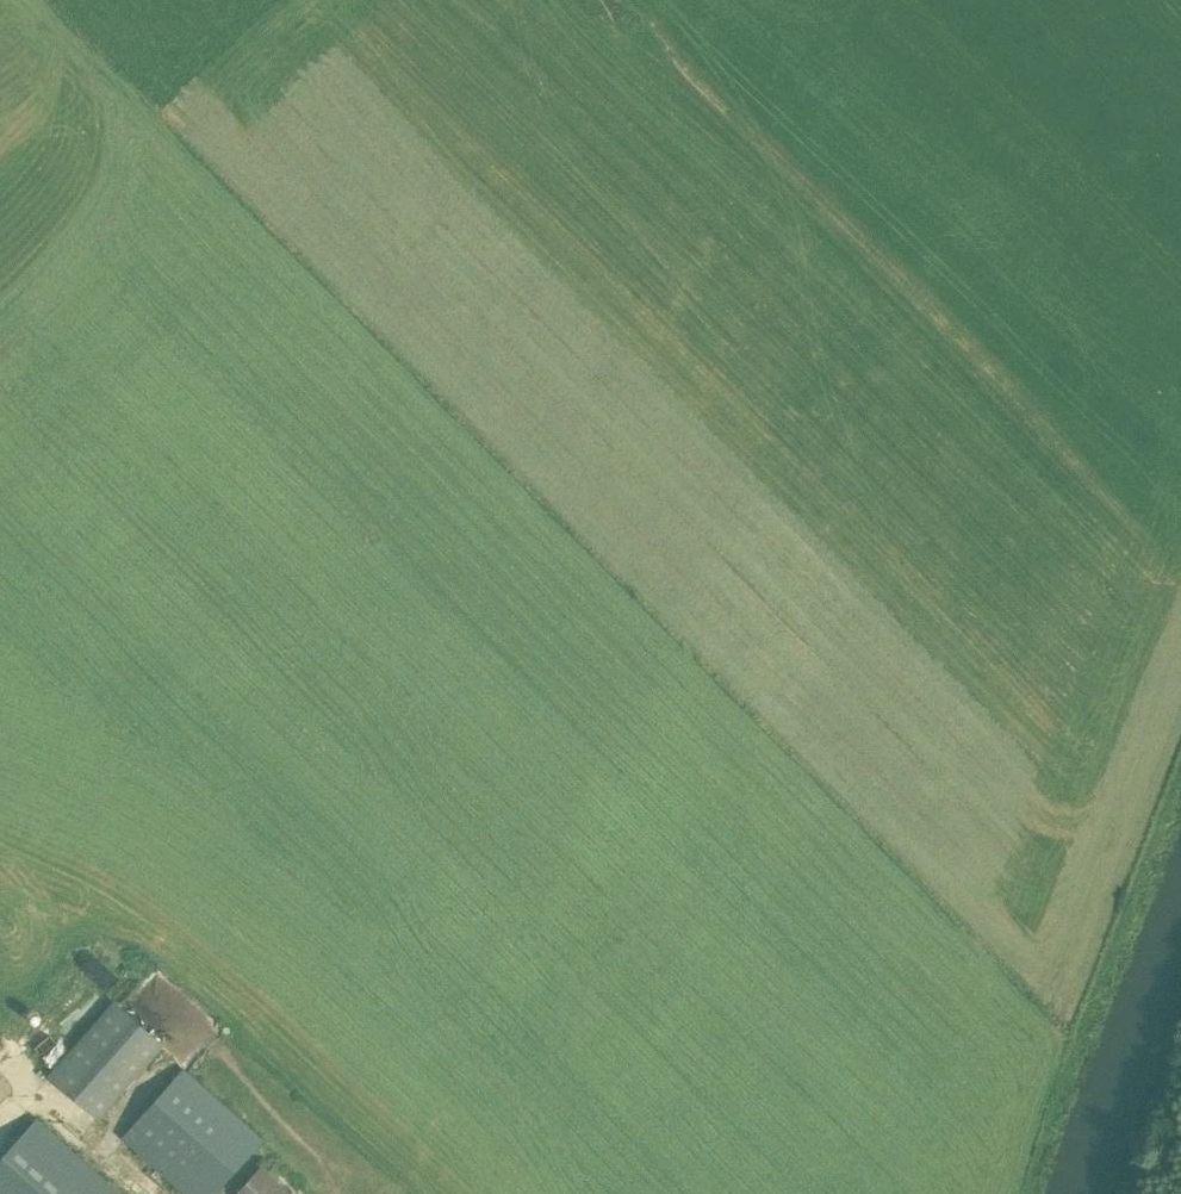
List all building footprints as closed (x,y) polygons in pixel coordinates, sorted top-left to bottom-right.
[(156,1007),(153,1014),(200,1032),(218,1039),(225,1019),(187,1004),(194,986),(156,971),(144,1002),(156,1007)] [(99,1120),(165,1045),(113,1000),(47,1075),(99,1120)] [(264,1140),(183,1067),(121,1136),(184,1193),(214,1193),(264,1140)] [(37,1118),(0,1159),(0,1193),(121,1193),(37,1118)] [(261,1168),(238,1193),(290,1193),(261,1168)]
